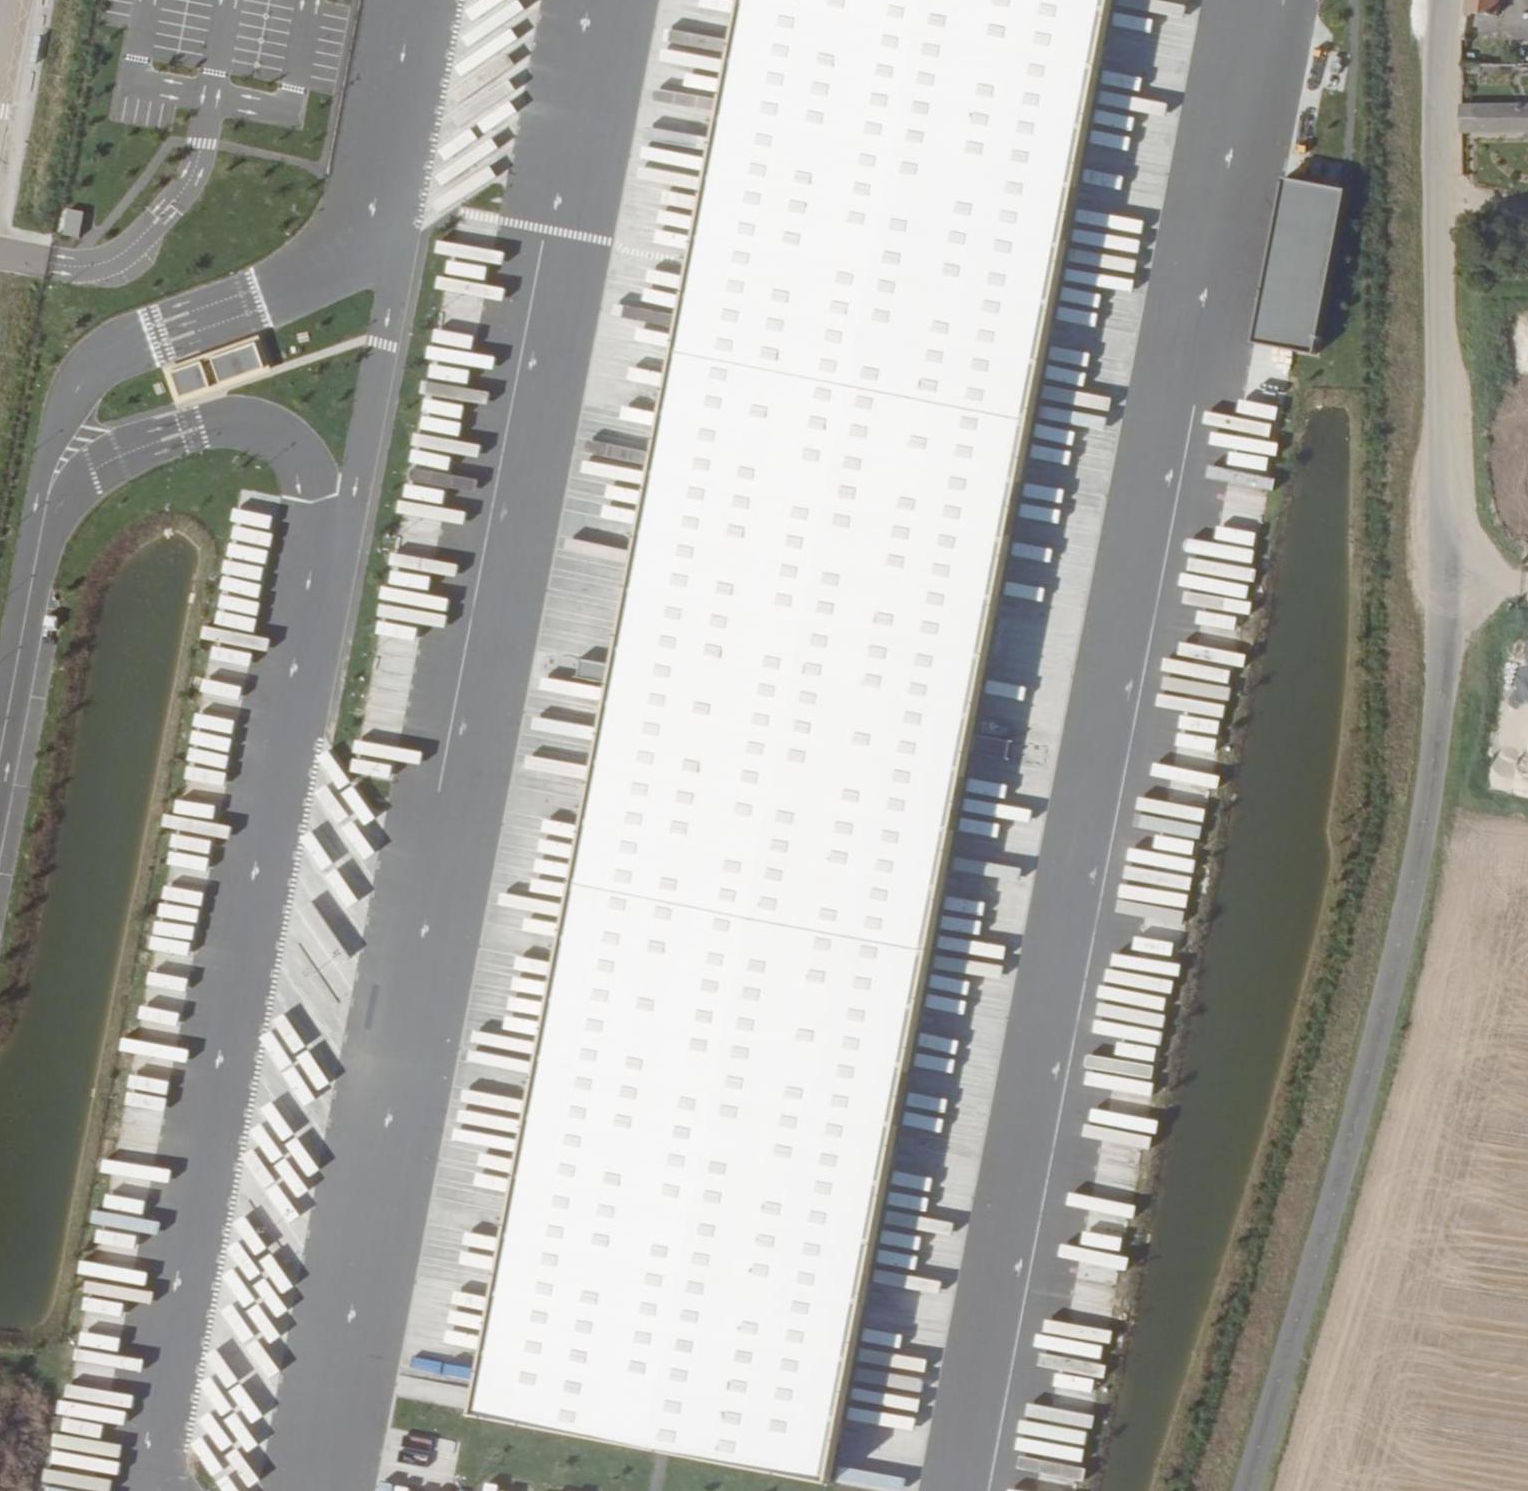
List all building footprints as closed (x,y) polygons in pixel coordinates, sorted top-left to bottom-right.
[(528,46),(528,44),(539,0),(469,0),(465,16),(498,24),(500,48),(528,46)] [(628,626),(474,1414),(826,1486),(1109,0),(751,0),(628,626)] [(1465,11),(1505,17),(1507,0),(1467,0),(1465,11)] [(1461,106),(1461,134),(1527,135),(1527,106),(1461,106)] [(1274,176),(1248,338),(1310,348),(1336,186),(1274,176)] [(76,237),(83,212),(67,208),(60,233),(76,237)] [(208,355),(216,381),(261,368),(253,341),(208,355)] [(214,385),(207,354),(167,364),(174,394),(214,385)] [(434,571),(440,511),(400,506),(395,552),(377,550),(376,561),(392,563),(389,587),(427,592),(430,571),(434,571)] [(375,675),(413,677),(417,623),(389,621),(390,606),(380,605),(375,675)] [(103,1440),(107,1407),(55,1402),(52,1435),(103,1440)] [(885,1488),(889,1456),(840,1449),(835,1481),(885,1488)]
